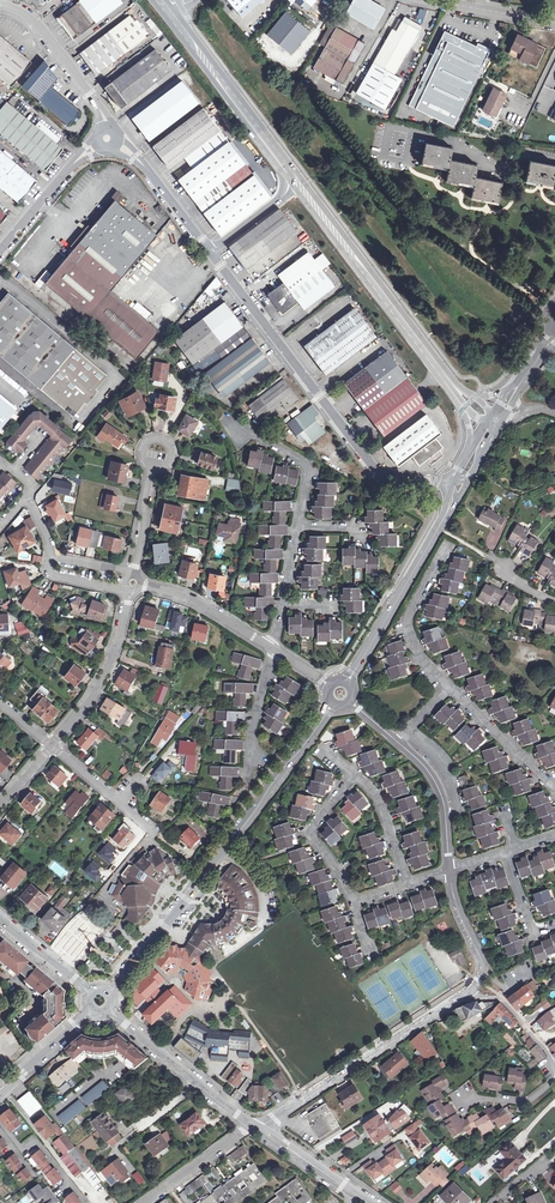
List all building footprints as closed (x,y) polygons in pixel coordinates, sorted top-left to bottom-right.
[(58,18),(64,26),(74,40),(121,4),(118,0),(81,0),(58,18)] [(243,17),(265,0),(229,0),(243,17)] [(298,1),(310,11),(320,0),(299,0),(298,1)] [(367,25),(373,29),(374,29),(386,9),(370,0),(356,0),(347,13),(367,25)] [(307,31),(287,14),(267,38),(290,58),(310,33),(307,31)] [(138,46),(147,38),(131,16),(80,54),(87,63),(97,76),(138,46)] [(151,18),(146,21),(150,28),(155,26),(151,18)] [(421,30),(404,21),(402,24),(397,33),(393,31),(357,94),(386,110),(403,80),(395,75),(419,34),(421,30)] [(327,49),(338,30),(331,26),(326,35),(320,45),(327,49)] [(338,30),(327,49),(316,69),(338,81),(337,82),(344,86),(367,44),(361,41),(360,42),(348,35),(338,29),(338,30)] [(449,33),(446,31),(409,105),(454,127),(490,53),(449,33)] [(494,34),(490,43),(497,45),(500,37),(494,34)] [(0,36),(0,77),(11,87),(32,62),(0,36)] [(526,40),(518,36),(509,55),(536,68),(545,50),(526,40)] [(150,42),(147,38),(138,46),(140,49),(150,42)] [(158,47),(145,57),(162,78),(175,69),(174,68),(158,47)] [(162,78),(145,57),(135,64),(152,86),(162,78)] [(152,86),(135,64),(111,83),(127,104),(152,86)] [(28,91),(40,101),(51,110),(68,124),(80,111),(60,94),(51,86),(56,79),(45,70),(28,91)] [(184,82),(133,119),(139,126),(150,141),(200,103),(184,82)] [(17,91),(23,86),(20,83),(14,88),(17,91)] [(127,104),(111,83),(110,83),(105,87),(113,98),(121,109),(127,104)] [(506,95),(493,88),(482,111),(495,117),(503,101),(506,95)] [(51,110),(40,101),(35,106),(46,116),(51,110)] [(46,170),(52,163),(64,149),(15,109),(0,126),(0,132),(46,170)] [(185,158),(193,170),(229,143),(218,127),(209,116),(204,109),(154,147),(162,158),(170,169),(185,158)] [(213,114),(209,116),(218,127),(221,125),(213,114)] [(453,148),(426,142),(423,159),(450,165),(448,177),(474,183),(472,195),(499,201),(503,183),(476,177),(478,165),(451,160),(453,148)] [(229,143),(193,170),(179,181),(185,188),(196,203),(225,180),(233,191),(254,175),(229,143)] [(19,202),(28,192),(37,181),(0,151),(0,187),(19,202)] [(529,161),(526,181),(553,187),(554,177),(554,166),(529,161)] [(254,175),(233,191),(204,214),(208,219),(220,235),(271,197),(254,175)] [(71,246),(75,249),(115,202),(118,205),(125,196),(118,190),(71,246)] [(115,202),(75,249),(46,284),(134,360),(158,331),(112,291),(156,237),(118,205),(115,202)] [(159,214),(164,210),(161,205),(155,209),(159,214)] [(296,231),(279,209),(229,247),(234,254),(245,269),(296,231)] [(309,253),(277,276),(283,284),(267,295),(275,305),(282,315),(298,303),(303,310),(334,287),(309,253)] [(221,284),(216,277),(209,284),(215,289),(221,284)] [(215,290),(209,285),(204,291),(210,296),(215,290)] [(72,417),(83,403),(86,405),(97,392),(95,390),(107,376),(9,292),(0,303),(0,355),(72,417)] [(192,364),(212,348),(243,325),(241,323),(246,319),(242,313),(237,317),(230,309),(226,303),(225,302),(174,340),(192,364)] [(326,374),(377,337),(355,308),(304,345),(315,360),(326,375),(326,374)] [(243,325),(212,348),(221,361),(226,357),(252,337),(243,325)] [(226,357),(221,361),(204,374),(222,398),(270,361),(261,349),(252,337),(226,357)] [(169,344),(175,350),(179,347),(173,341),(169,344)] [(363,349),(335,370),(339,375),(367,354),(363,349)] [(351,393),(359,403),(363,400),(402,370),(388,351),(344,383),(351,393)] [(181,360),(177,364),(181,370),(186,367),(181,360)] [(154,362),(152,382),(167,384),(169,363),(154,362)] [(363,400),(359,403),(371,420),(383,436),(427,404),(402,370),(363,400)] [(284,380),(259,398),(270,412),(282,404),(285,408),(298,398),(289,386),(284,380)] [(136,393),(121,402),(122,405),(120,406),(122,411),(125,410),(127,414),(138,408),(139,410),(143,407),(136,393)] [(161,395),(160,400),(157,399),(155,406),(159,407),(158,410),(165,411),(166,410),(174,411),(176,398),(161,395)] [(270,412),(259,398),(249,405),(260,419),(270,412)] [(14,411),(0,399),(0,428),(14,411)] [(195,400),(192,405),(199,409),(202,404),(195,400)] [(313,416),(319,412),(313,404),(288,423),(300,440),(305,437),(309,443),(324,432),(318,423),(313,416)] [(107,420),(111,414),(106,410),(102,416),(107,420)] [(28,472),(35,478),(39,481),(41,478),(41,475),(47,467),(50,468),(55,462),(54,459),(59,452),(63,452),(72,441),(69,438),(57,429),(58,427),(49,419),(49,418),(49,417),(48,417),(48,416),(47,416),(47,415),(46,415),(45,415),(45,416),(39,411),(33,412),(30,416),(29,415),(17,431),(15,431),(14,431),(13,431),(5,442),(6,443),(7,448),(13,453),(21,453),(28,445),(24,441),(35,428),(41,427),(51,436),(25,468),(28,471),(28,472)] [(426,415),(383,446),(395,464),(397,466),(410,456),(418,466),(425,460),(429,465),(441,457),(437,452),(442,448),(435,438),(440,434),(426,415)] [(189,436),(190,437),(198,422),(187,416),(179,430),(184,433),(189,436)] [(118,447),(122,441),(125,437),(107,424),(98,437),(103,441),(105,438),(118,447)] [(251,451),(248,465),(254,466),(254,467),(259,468),(259,471),(264,472),(265,471),(271,472),(274,458),(268,457),(269,452),(263,451),(263,448),(258,447),(257,453),(251,451)] [(521,449),(520,455),(530,457),(531,451),(521,449)] [(202,453),(198,465),(213,470),(217,458),(202,453)] [(125,482),(125,477),(127,471),(128,465),(111,461),(108,479),(125,482)] [(281,481),(280,482),(285,483),(286,482),(297,484),(299,472),(294,471),(294,468),(289,467),(289,464),(284,463),(283,468),(277,467),(274,480),(281,481)] [(4,472),(0,476),(0,507),(1,507),(3,503),(5,500),(4,495),(8,494),(10,491),(12,494),(15,491),(14,487),(17,483),(4,472)] [(63,475),(55,473),(48,482),(54,486),(62,492),(70,494),(72,483),(62,481),(63,475)] [(185,481),(181,480),(180,490),(183,491),(182,495),(206,499),(207,494),(203,493),(204,489),(208,490),(209,480),(186,476),(185,481)] [(235,480),(229,479),(227,489),(241,492),(239,481),(235,480)] [(334,495),(335,495),(335,488),(336,488),(336,483),(316,483),(316,488),(321,488),(321,495),(319,495),(318,501),(313,501),(313,506),(311,506),(311,512),(316,512),(316,518),(329,518),(330,512),(331,512),(331,506),(334,507),(334,501),(333,501),(333,495),(334,495)] [(101,502),(100,507),(116,510),(118,497),(103,493),(101,502)] [(48,505),(50,508),(49,509),(47,510),(50,514),(51,514),(56,521),(67,515),(58,499),(48,505)] [(292,502),(264,502),(264,511),(275,511),(275,518),(274,518),(274,524),(285,524),(285,511),(292,510),(292,502)] [(166,511),(165,517),(163,523),(162,523),(161,529),(178,533),(179,528),(180,523),(180,521),(183,508),(166,505),(165,510),(166,511)] [(496,512),(490,509),(488,513),(484,511),(481,519),(490,523),(489,525),(492,526),(496,528),(495,531),(500,533),(506,519),(495,514),(496,512)] [(383,522),(383,517),(381,517),(381,510),(368,511),(368,517),(363,517),(363,522),(368,522),(368,527),(373,527),(373,534),(376,534),(376,539),(381,539),(381,546),(396,546),(399,546),(399,535),(396,535),(396,534),(394,534),(388,534),(386,534),(386,527),(388,527),(394,527),(394,523),(388,523),(388,522),(383,522)] [(543,510),(540,514),(545,518),(548,514),(543,510)] [(15,523),(18,526),(23,519),(20,516),(15,523)] [(27,527),(29,531),(36,527),(32,518),(24,523),(27,527)] [(518,534),(521,528),(513,524),(506,538),(507,539),(513,542),(514,542),(515,541),(519,543),(522,536),(518,534)] [(220,527),(218,538),(227,540),(226,544),(237,546),(241,528),(230,525),(229,529),(220,527)] [(523,525),(521,528),(518,534),(522,536),(524,533),(527,527),(523,525)] [(287,526),(259,526),(259,535),(270,535),(271,542),(269,542),(269,548),(281,548),(281,535),(287,534),(287,526)] [(10,536),(19,551),(35,542),(29,531),(27,527),(10,536)] [(89,544),(99,546),(101,535),(102,532),(81,527),(77,542),(83,544),(82,545),(89,546),(89,544)] [(101,535),(99,546),(113,550),(119,551),(120,546),(121,546),(123,540),(101,535)] [(518,545),(517,546),(521,548),(521,549),(529,553),(532,548),(536,539),(528,535),(526,538),(522,536),(519,543),(518,545)] [(326,548),(325,543),(324,543),(324,537),(311,537),(311,543),(306,543),(306,548),(303,548),(303,554),(308,554),(308,560),(321,560),(321,553),(323,553),(323,548),(326,548)] [(157,557),(158,563),(169,561),(168,549),(167,544),(167,543),(154,544),(155,558),(157,557)] [(349,549),(343,549),(343,563),(349,563),(349,564),(355,565),(355,567),(360,567),(360,566),(367,566),(367,567),(367,572),(372,572),(372,571),(378,571),(378,557),(372,557),(372,552),(360,552),(360,547),(355,547),(355,544),(350,544),(349,549)] [(283,550),(255,550),(255,558),(266,558),(266,566),(265,566),(265,572),(276,571),(276,559),(283,558),(283,550)] [(514,560),(522,565),(527,557),(519,552),(514,560)] [(549,572),(552,566),(548,564),(551,558),(544,554),(537,568),(540,570),(544,572),(545,570),(549,572)] [(467,573),(468,568),(467,567),(468,561),(455,558),(454,565),(449,564),(448,569),(450,570),(449,576),(444,575),(443,580),(440,580),(439,585),(444,586),(443,592),(456,595),(457,589),(459,589),(460,584),(462,585),(463,579),(462,579),(463,572),(464,573),(467,573)] [(184,561),(181,575),(194,579),(195,576),(196,570),(198,565),(193,564),(189,563),(184,561)] [(320,577),(320,571),(319,571),(319,565),(305,565),(305,571),(300,571),(300,577),(297,577),(297,582),(302,582),(303,589),(316,589),(316,582),(317,582),(317,577),(320,577)] [(5,572),(9,587),(21,583),(23,591),(31,586),(26,570),(18,573),(16,568),(5,572)] [(211,574),(208,587),(224,589),(226,577),(211,574)] [(278,574),(250,574),(251,582),(262,582),(262,589),(260,589),(260,596),(271,596),(271,582),(278,582),(278,574)] [(485,600),(484,603),(488,605),(490,601),(495,604),(498,599),(499,597),(502,592),(497,589),(495,591),(490,588),(486,586),(479,597),(485,600)] [(49,594),(45,592),(41,589),(40,591),(34,588),(23,605),(28,608),(29,607),(33,610),(39,613),(39,612),(44,615),(53,600),(48,596),(49,594)] [(358,588),(344,589),(344,594),(339,595),(339,601),(342,601),(342,605),(347,605),(347,612),(360,612),(360,605),(362,605),(362,601),(359,601),(359,595),(358,595),(358,588)] [(502,592),(499,597),(505,600),(504,602),(502,605),(507,608),(506,610),(511,612),(517,600),(514,598),(508,595),(509,592),(503,589),(502,592)] [(447,604),(448,598),(435,595),(434,602),(429,601),(427,606),(425,605),(424,610),(429,611),(427,618),(440,621),(442,614),(443,615),(444,609),(447,610),(448,605),(447,604)] [(85,599),(79,597),(78,601),(72,603),(74,609),(80,611),(80,613),(83,614),(83,616),(87,618),(88,615),(91,607),(89,606),(90,603),(84,601),(85,599)] [(274,598),(246,598),(246,607),(251,607),(257,606),(257,610),(257,613),(256,613),(256,620),(267,619),(267,606),(274,606),(274,598)] [(100,602),(93,600),(93,602),(91,607),(88,615),(101,620),(104,610),(108,611),(109,607),(106,605),(100,602)] [(534,621),(534,617),(535,615),(541,616),(542,610),(542,608),(536,607),(535,609),(529,608),(525,608),(523,622),(528,622),(529,620),(534,621)] [(147,608),(142,627),(164,632),(165,627),(156,625),(160,611),(147,608)] [(548,611),(542,610),(541,616),(541,618),(546,619),(545,626),(552,627),(551,629),(554,630),(554,614),(548,613),(548,611)] [(176,613),(170,611),(168,620),(174,622),(172,631),(179,633),(181,626),(187,628),(189,619),(183,618),(184,615),(176,613)] [(289,618),(289,631),(296,631),(296,632),(302,632),(302,635),(307,635),(307,634),(314,634),(313,620),(307,620),(307,615),(302,615),(302,612),(296,613),(296,618),(289,618)] [(1,632),(1,635),(9,634),(8,614),(0,614),(0,632),(1,632)] [(103,624),(104,621),(101,620),(88,615),(87,618),(103,624)] [(318,626),(318,639),(324,639),(325,641),(330,641),(330,638),(335,638),(335,636),(342,636),(342,623),(336,623),(336,618),(330,617),(330,621),(325,621),(325,626),(318,626)] [(20,635),(24,634),(28,632),(32,631),(21,622),(16,624),(20,635)] [(196,626),(193,640),(206,642),(209,628),(196,626)] [(82,652),(87,656),(91,651),(91,650),(80,642),(88,631),(83,628),(80,629),(77,632),(80,634),(76,639),(74,637),(71,640),(72,647),(81,653),(82,652)] [(441,640),(440,635),(439,635),(436,629),(424,633),(426,639),(421,641),(423,646),(426,645),(427,650),(432,649),(434,655),(447,650),(445,644),(447,644),(445,639),(441,640)] [(92,635),(88,631),(80,642),(91,650),(99,639),(92,635)] [(389,646),(392,656),(390,657),(392,663),(391,663),(392,668),(389,669),(391,674),(393,674),(395,680),(408,676),(406,670),(410,668),(409,663),(411,662),(410,657),(405,658),(403,652),(408,651),(406,646),(402,647),(401,642),(389,646)] [(170,669),(174,651),(175,646),(163,644),(158,666),(170,669)] [(44,648),(39,654),(43,658),(48,652),(44,648)] [(3,666),(5,668),(5,667),(10,661),(9,659),(3,654),(0,652),(0,670),(3,666)] [(235,654),(233,662),(243,665),(242,672),(240,671),(238,678),(249,680),(253,667),(259,669),(261,661),(235,654)] [(463,664),(462,659),(460,660),(458,654),(445,658),(447,664),(443,666),(444,671),(447,670),(449,675),(453,673),(455,679),(468,675),(466,669),(468,668),(466,664),(463,664)] [(10,661),(5,667),(9,669),(11,669),(14,665),(14,663),(10,661)] [(75,664),(66,677),(76,685),(86,673),(75,664)] [(125,671),(117,684),(128,691),(136,678),(130,674),(125,671)] [(486,686),(485,681),(483,682),(481,676),(468,680),(471,686),(466,688),(467,693),(470,692),(472,697),(477,695),(479,702),(491,697),(489,691),(490,691),(489,686),(486,686)] [(294,696),(297,692),(296,691),(300,685),(288,678),(285,684),(280,681),(278,685),(275,684),(272,688),(277,691),(273,696),(284,704),(288,698),(289,699),(292,695),(294,696)] [(225,684),(225,693),(236,693),(236,700),(235,700),(234,706),(246,707),(246,693),(253,693),(253,685),(225,684)] [(42,686),(40,688),(47,695),(50,692),(42,686)] [(161,686),(160,690),(157,698),(163,701),(168,689),(161,686)] [(47,695),(40,688),(31,699),(33,701),(35,699),(39,702),(34,708),(49,721),(59,710),(45,698),(47,695)] [(510,709),(508,704),(507,704),(504,698),(492,702),(494,708),(489,710),(491,715),(493,714),(495,719),(500,718),(502,724),(514,720),(512,713),(514,713),(512,708),(510,709)] [(108,700),(102,710),(103,711),(101,714),(109,719),(111,715),(120,721),(118,725),(122,727),(124,726),(131,714),(126,711),(108,700)] [(198,705),(192,712),(195,715),(201,708),(198,705)] [(281,723),(284,719),(283,718),(286,712),(275,705),(272,711),(268,708),(265,713),(267,714),(264,718),(268,721),(264,727),(275,734),(279,728),(280,729),(283,725),(281,723)] [(446,706),(437,716),(442,721),(441,721),(444,725),(446,723),(450,727),(451,726),(456,730),(465,720),(461,716),(464,712),(460,708),(458,711),(454,707),(451,710),(446,706)] [(170,712),(166,718),(167,719),(152,743),(158,746),(163,739),(167,741),(174,729),(174,728),(176,725),(177,725),(180,719),(170,712)] [(217,721),(224,721),(228,721),(228,728),(227,728),(226,735),(237,735),(238,722),(245,722),(245,713),(218,713),(217,721)] [(532,731),(531,726),(529,727),(527,720),(515,725),(517,731),(512,732),(514,737),(517,736),(518,742),(523,740),(525,746),(538,742),(536,736),(537,735),(536,730),(532,731)] [(466,726),(457,735),(462,740),(460,742),(464,745),(466,743),(470,746),(471,745),(476,750),(486,740),(481,736),(484,732),(480,729),(478,730),(474,727),(471,730),(466,726)] [(100,729),(95,734),(98,737),(103,741),(108,735),(100,729)] [(87,751),(98,737),(95,734),(90,730),(86,734),(78,744),(87,751)] [(355,742),(353,737),(352,737),(349,731),(337,735),(339,742),(334,743),(336,748),(339,747),(340,753),(346,751),(348,757),(360,753),(358,747),(360,746),(358,741),(355,742)] [(216,741),(216,749),(227,750),(226,757),(225,757),(225,763),(236,764),(236,750),(243,750),(243,742),(216,741)] [(181,742),(180,754),(188,755),(186,770),(195,771),(197,756),(195,756),(197,744),(181,742)] [(554,748),(552,749),(550,742),(538,746),(540,753),(535,754),(537,759),(539,759),(541,764),(546,762),(548,769),(554,766),(554,752),(554,748)] [(498,747),(485,752),(487,758),(485,758),(487,764),(490,763),(492,767),(493,767),(495,773),(508,769),(506,762),(511,761),(509,756),(506,757),(505,752),(500,753),(498,747)] [(0,752),(0,770),(2,772),(7,766),(4,764),(9,758),(1,751),(0,752)] [(374,752),(361,756),(363,762),(358,763),(360,768),(363,767),(365,772),(369,771),(372,777),(384,774),(382,767),(383,767),(381,762),(379,762),(377,758),(376,758),(374,752)] [(170,761),(167,765),(173,770),(176,766),(170,761)] [(164,762),(156,771),(162,777),(165,779),(173,770),(167,765),(164,762)] [(125,766),(120,770),(123,775),(129,771),(125,766)] [(47,777),(53,782),(52,783),(59,789),(69,778),(56,767),(47,777)] [(212,768),(211,776),(222,776),(222,783),(221,783),(221,790),(232,790),(232,777),(239,776),(239,769),(212,768)] [(102,776),(108,780),(112,774),(107,770),(102,776)] [(521,770),(508,774),(510,780),(509,781),(510,786),(513,785),(515,790),(516,789),(519,795),(531,791),(529,785),(534,784),(532,779),(529,780),(528,774),(523,776),(521,770)] [(162,777),(156,771),(152,776),(158,782),(162,777)] [(332,775),(320,772),(318,778),(317,778),(315,782),(313,782),(311,787),(313,788),(311,794),(325,797),(326,791),(331,792),(332,786),(335,787),(336,782),(331,781),(332,775)] [(402,783),(400,778),(399,778),(396,772),(384,776),(386,782),(381,784),(383,789),(385,789),(387,794),(392,792),(394,799),(407,794),(405,788),(406,788),(404,782),(402,783)] [(459,779),(461,787),(468,785),(465,776),(459,779)] [(483,796),(480,797),(477,787),(464,791),(466,796),(463,798),(465,802),(467,801),(468,806),(471,805),(473,810),(486,806),(483,796)] [(68,811),(75,817),(83,807),(85,807),(85,805),(91,798),(86,794),(84,796),(82,795),(77,791),(66,803),(67,803),(71,807),(68,811)] [(161,793),(152,806),(163,813),(172,800),(161,793)] [(203,793),(201,801),(212,803),(211,810),(210,810),(208,816),(219,818),(222,805),(228,807),(230,798),(203,793)] [(343,811),(352,821),(357,817),(357,818),(362,814),(360,812),(364,809),(362,808),(368,803),(359,793),(354,797),(351,793),(346,797),(348,799),(344,803),(348,807),(343,811)] [(531,797),(533,803),(531,803),(533,808),(536,807),(537,807),(539,813),(538,813),(540,819),(542,818),(544,823),(546,822),(548,828),(554,826),(554,808),(552,808),(550,802),(552,802),(551,797),(546,798),(543,793),(531,797)] [(22,805),(33,814),(37,810),(36,809),(42,802),(32,794),(22,805)] [(313,799),(301,796),(299,802),(297,802),(296,806),(293,806),(292,812),(293,812),(292,818),(305,821),(307,815),(312,815),(313,810),(316,811),(317,806),(312,805),(313,799)] [(417,809),(415,803),(414,803),(412,797),(399,801),(401,808),(396,809),(398,815),(401,814),(402,819),(407,817),(410,823),(422,819),(420,813),(421,813),(419,808),(417,809)] [(102,805),(91,818),(105,829),(115,816),(102,805)] [(73,819),(75,817),(68,811),(66,813),(73,819)] [(488,811),(475,815),(477,821),(476,822),(477,827),(476,827),(478,833),(477,834),(478,839),(481,838),(483,843),(484,843),(486,849),(499,844),(497,838),(502,836),(500,832),(497,832),(496,827),(491,829),(489,823),(496,820),(495,815),(490,817),(488,811)] [(105,829),(91,818),(89,821),(102,832),(105,829)] [(322,835),(331,846),(336,842),(337,843),(341,839),(339,837),(343,834),(342,833),(347,828),(339,818),(334,822),(330,818),(326,821),(328,823),(324,827),(327,831),(322,835)] [(108,835),(114,840),(122,831),(121,830),(125,824),(120,820),(108,835)] [(13,845),(22,835),(8,824),(0,834),(13,845)] [(122,831),(114,840),(125,849),(128,846),(129,847),(137,838),(128,829),(129,828),(125,824),(121,830),(122,831)] [(288,824),(276,828),(278,834),(277,835),(278,839),(276,840),(278,845),(279,845),(281,852),(294,847),(292,841),(296,839),(295,834),(297,834),(295,828),(291,830),(288,824)] [(190,829),(181,838),(192,848),(200,839),(190,829)] [(422,844),(420,838),(419,839),(417,832),(405,837),(406,842),(402,844),(403,850),(411,847),(413,853),(408,855),(410,860),(407,861),(409,866),(414,865),(416,870),(428,866),(426,861),(427,860),(426,855),(429,854),(427,849),(426,849),(424,843),(422,844)] [(375,834),(362,838),(364,845),(363,845),(364,850),(366,849),(368,848),(370,854),(368,854),(370,860),(385,855),(383,849),(389,847),(387,842),(383,843),(382,839),(377,840),(375,834)] [(117,848),(109,842),(99,855),(112,865),(117,859),(113,856),(115,854),(113,853),(117,848)] [(123,878),(114,896),(123,904),(125,903),(130,907),(146,906),(151,901),(151,895),(154,888),(161,879),(169,873),(176,870),(172,860),(156,849),(150,854),(145,849),(132,862),(135,865),(130,872),(131,873),(128,880),(123,878)] [(304,849),(292,853),(293,859),(292,860),(294,864),(297,863),(298,869),(299,869),(301,874),(314,870),(312,864),(317,863),(316,858),(313,858),(311,853),(306,855),(304,849)] [(516,864),(521,876),(527,874),(528,876),(533,874),(533,875),(540,873),(540,874),(545,873),(545,871),(550,869),(549,867),(554,865),(554,864),(551,853),(544,855),(542,850),(538,851),(539,854),(534,856),(535,861),(529,863),(527,855),(521,857),(523,861),(516,864)] [(66,851),(62,855),(69,862),(73,858),(66,851)] [(102,867),(94,861),(85,872),(98,882),(103,876),(99,873),(101,871),(100,870),(102,867)] [(383,862),(371,865),(373,872),(371,872),(373,877),(376,877),(378,881),(379,881),(381,887),(394,883),(392,877),(397,875),(395,870),(392,871),(390,866),(386,868),(383,862)] [(2,879),(14,889),(27,874),(15,864),(2,879)] [(223,878),(219,888),(225,891),(229,897),(232,904),(230,916),(226,922),(222,925),(214,929),(204,929),(187,955),(185,955),(180,968),(187,973),(191,983),(188,983),(185,991),(199,1001),(208,1001),(213,983),(211,981),(210,977),(212,974),(210,970),(207,970),(204,960),(213,946),(217,946),(230,942),(239,934),(246,924),(248,916),(249,912),(251,912),(250,916),(258,918),(260,913),(259,896),(253,882),(242,870),(233,865),(223,878)] [(471,882),(475,895),(481,893),(482,894),(486,893),(485,890),(485,888),(492,886),(492,887),(497,886),(498,888),(503,887),(503,886),(509,883),(505,870),(499,873),(497,867),(492,869),(491,867),(485,869),(487,873),(481,876),(480,873),(475,875),(477,880),(471,882)] [(324,870),(311,874),(313,881),(312,881),(313,886),(317,885),(320,895),(319,896),(321,900),(322,900),(324,907),(337,902),(335,896),(340,894),(339,890),(336,890),(334,886),(332,886),(330,881),(332,880),(331,875),(326,877),(324,870)] [(108,893),(112,895),(117,886),(113,884),(108,893)] [(24,899),(38,911),(47,899),(33,887),(24,899)] [(182,948),(179,949),(180,956),(176,968),(178,968),(180,968),(185,955),(187,955),(204,929),(214,929),(222,925),(226,922),(230,916),(232,904),(229,897),(225,891),(219,888),(217,892),(226,899),(227,911),(223,919),(214,924),(206,925),(201,925),(186,948),(182,948)] [(420,890),(421,893),(416,895),(417,897),(412,899),(416,911),(426,908),(427,909),(431,907),(431,906),(437,904),(433,892),(427,894),(425,888),(420,890)] [(534,895),(536,901),(531,903),(533,908),(536,907),(537,912),(542,910),(545,917),(554,914),(554,901),(552,902),(551,896),(549,897),(547,890),(534,895)] [(63,897),(57,905),(62,908),(68,901),(63,897)] [(398,903),(397,901),(393,902),(394,905),(389,907),(393,920),(402,916),(403,919),(414,915),(410,903),(405,904),(404,902),(398,903)] [(506,904),(493,908),(495,914),(494,915),(496,921),(498,920),(500,924),(501,924),(504,931),(516,926),(514,920),(519,918),(518,913),(515,914),(513,909),(508,910),(506,904)] [(62,908),(57,905),(55,908),(54,909),(61,915),(62,914),(65,911),(62,908)] [(146,906),(130,907),(130,910),(130,914),(127,918),(129,919),(127,921),(132,925),(134,924),(135,925),(138,923),(149,909),(146,906)] [(370,915),(365,917),(369,929),(372,928),(379,926),(379,927),(384,925),(384,924),(390,922),(386,909),(380,911),(378,906),(373,908),(374,910),(369,912),(370,915)] [(336,907),(323,912),(325,918),(324,919),(325,923),(328,922),(330,928),(331,927),(334,933),(335,933),(336,938),(338,937),(340,944),(353,939),(351,933),(355,932),(354,927),(346,929),(344,923),(349,921),(347,916),(345,917),(343,912),(338,913),(336,907)] [(69,920),(62,914),(61,915),(54,909),(44,921),(58,933),(69,920)] [(62,914),(69,920),(71,916),(70,915),(67,912),(65,911),(62,914)] [(442,935),(449,931),(444,921),(437,925),(442,935)] [(81,923),(67,939),(82,951),(95,935),(81,923)] [(513,930),(500,934),(502,941),(501,941),(502,946),(505,945),(507,951),(509,950),(511,957),(523,952),(521,946),(526,944),(524,939),(522,940),(520,935),(515,936),(513,930)] [(542,943),(537,944),(538,947),(533,949),(537,962),(547,958),(547,956),(554,953),(554,933),(551,934),(551,936),(546,938),(547,941),(542,943)] [(4,976),(9,970),(17,975),(19,972),(26,963),(28,961),(20,955),(19,956),(14,951),(14,950),(11,947),(4,941),(2,943),(0,941),(0,972),(4,976)] [(157,963),(167,974),(172,968),(176,968),(180,956),(179,949),(178,946),(171,945),(157,963)] [(342,949),(345,959),(348,958),(351,968),(363,964),(361,959),(364,958),(363,953),(360,954),(358,949),(356,950),(354,945),(342,949)] [(458,948),(450,953),(454,958),(456,957),(460,964),(466,961),(458,948)] [(22,975),(26,978),(33,969),(29,966),(26,963),(19,972),(22,975)] [(457,973),(457,963),(441,964),(441,974),(457,973)] [(40,1015),(29,1024),(24,1028),(30,1035),(28,1036),(30,1038),(31,1039),(33,1039),(37,1043),(43,1037),(66,1017),(64,1012),(62,1007),(64,1007),(64,1005),(63,1002),(62,1002),(62,997),(64,991),(35,967),(33,969),(26,978),(24,981),(26,982),(39,994),(43,997),(45,999),(45,1002),(45,1011),(43,1013),(40,1015)] [(157,988),(160,985),(157,983),(162,977),(156,972),(153,968),(148,974),(150,976),(144,983),(142,982),(137,988),(142,993),(140,994),(136,989),(134,991),(135,1002),(139,1005),(146,999),(153,1006),(144,1015),(153,1024),(170,1009),(179,1018),(193,1004),(174,986),(165,996),(160,992),(157,988)] [(184,976),(188,983),(191,983),(187,973),(180,968),(178,968),(176,968),(172,968),(167,974),(169,976),(173,973),(177,973),(179,973),(184,976)] [(157,983),(160,985),(165,980),(162,977),(157,983)] [(526,986),(531,993),(538,988),(533,981),(526,986)] [(38,995),(39,994),(26,982),(25,982),(25,984),(25,985),(32,990),(32,991),(32,992),(33,993),(34,993),(35,994),(36,995),(38,995)] [(515,993),(524,1005),(528,1002),(534,996),(531,993),(526,986),(515,993)] [(517,1010),(524,1005),(515,993),(514,995),(510,997),(508,999),(517,1011),(517,1010)] [(540,1004),(541,1005),(542,1007),(545,1010),(552,1006),(546,999),(540,1004)] [(463,1007),(456,1010),(462,1023),(498,1003),(484,1003),(477,1003),(463,1007)] [(485,1020),(490,1025),(495,1020),(500,1016),(504,1019),(512,1028),(518,1022),(500,1004),(485,1020)] [(542,1007),(541,1005),(530,1013),(531,1015),(539,1010),(542,1007)] [(530,1013),(523,1017),(529,1024),(541,1013),(539,1010),(531,1015),(530,1013)] [(539,1021),(545,1028),(553,1022),(548,1014),(539,1021)] [(28,1023),(29,1024),(40,1015),(38,1015),(37,1015),(35,1017),(33,1017),(32,1019),(28,1022),(28,1023)] [(500,1016),(495,1020),(499,1024),(504,1019),(500,1016)] [(189,1030),(185,1040),(182,1038),(179,1042),(174,1047),(194,1063),(202,1053),(200,1052),(203,1047),(205,1047),(212,1048),(211,1060),(228,1061),(229,1050),(233,1051),(240,1051),(239,1057),(249,1058),(252,1032),(235,1030),(234,1033),(220,1032),(220,1029),(210,1028),(209,1033),(205,1031),(207,1026),(194,1020),(189,1030)] [(412,1042),(418,1050),(423,1056),(428,1062),(437,1054),(422,1033),(412,1042)] [(527,1044),(532,1050),(538,1046),(527,1033),(523,1037),(528,1044),(527,1044)] [(124,1059),(127,1062),(136,1069),(136,1070),(149,1059),(141,1052),(135,1047),(130,1042),(120,1034),(115,1037),(112,1038),(109,1039),(105,1039),(103,1039),(100,1040),(99,1039),(97,1039),(92,1038),(89,1038),(83,1035),(66,1051),(73,1059),(76,1062),(86,1053),(95,1055),(99,1056),(102,1056),(104,1056),(105,1055),(108,1055),(116,1054),(117,1053),(124,1059)] [(547,1046),(549,1049),(553,1054),(554,1052),(554,1044),(553,1046),(551,1042),(547,1046)] [(546,1057),(538,1046),(532,1050),(531,1051),(537,1059),(530,1064),(533,1067),(546,1057)] [(519,1053),(523,1058),(528,1055),(525,1049),(519,1053)] [(136,1069),(127,1062),(124,1059),(117,1053),(116,1054),(108,1055),(105,1055),(104,1056),(102,1056),(99,1056),(95,1055),(86,1053),(76,1062),(76,1063),(78,1064),(80,1063),(87,1057),(95,1059),(99,1059),(104,1059),(110,1059),(112,1058),(116,1057),(122,1062),(125,1065),(131,1070),(132,1070),(134,1071),(135,1070),(136,1070),(136,1069)] [(399,1053),(382,1068),(391,1079),(408,1064),(399,1053)] [(76,1062),(73,1059),(68,1063),(73,1069),(78,1065),(76,1062)] [(60,1084),(75,1071),(80,1067),(78,1065),(73,1069),(68,1063),(53,1075),(60,1084)] [(233,1064),(223,1077),(228,1081),(238,1068),(233,1064)] [(391,1079),(382,1068),(379,1070),(389,1080),(391,1079)] [(523,1075),(523,1073),(517,1072),(517,1070),(510,1068),(508,1081),(516,1082),(515,1089),(520,1090),(520,1091),(525,1092),(527,1076),(523,1075)] [(235,1087),(236,1085),(241,1080),(244,1076),(244,1075),(238,1070),(237,1072),(229,1082),(235,1087)] [(281,1091),(284,1089),(284,1088),(285,1087),(285,1088),(288,1086),(283,1079),(285,1077),(281,1072),(272,1079),(281,1091)] [(60,1084),(53,1075),(51,1077),(58,1086),(60,1084)] [(495,1090),(501,1091),(503,1078),(486,1075),(484,1087),(495,1089),(495,1090)] [(444,1098),(440,1093),(439,1089),(441,1088),(445,1085),(441,1078),(434,1082),(435,1084),(425,1090),(428,1095),(427,1096),(429,1101),(430,1101),(433,1105),(440,1101),(444,1098)] [(248,1079),(239,1091),(247,1096),(249,1093),(250,1094),(250,1100),(259,1100),(268,1100),(268,1095),(270,1094),(272,1097),(280,1092),(274,1083),(270,1086),(271,1087),(268,1089),(266,1087),(264,1087),(264,1083),(256,1082),(256,1087),(253,1087),(251,1089),(248,1086),(252,1082),(248,1079)] [(352,1079),(337,1089),(340,1093),(355,1083),(352,1079)] [(82,1100),(88,1108),(103,1096),(110,1090),(103,1082),(82,1100)] [(340,1094),(344,1100),(348,1107),(362,1099),(353,1086),(340,1094)] [(116,1095),(125,1106),(135,1098),(126,1087),(116,1095)] [(42,1108),(30,1093),(18,1102),(30,1117),(42,1108)] [(79,1101),(58,1118),(64,1127),(86,1109),(79,1101)] [(427,1108),(431,1114),(434,1112),(437,1117),(442,1115),(444,1118),(455,1112),(453,1107),(452,1108),(450,1104),(444,1107),(440,1101),(433,1105),(427,1108)] [(305,1117),(319,1139),(339,1126),(325,1104),(305,1117)] [(398,1112),(390,1120),(395,1129),(410,1119),(408,1116),(412,1112),(406,1106),(402,1110),(403,1111),(400,1113),(399,1113),(398,1112)] [(487,1116),(491,1122),(495,1119),(497,1124),(503,1121),(505,1124),(510,1120),(504,1109),(496,1113),(493,1107),(489,1110),(488,1109),(484,1111),(487,1116)] [(11,1110),(1,1118),(12,1132),(22,1124),(11,1110)] [(189,1136),(195,1132),(200,1129),(205,1125),(197,1113),(181,1125),(189,1136)] [(108,1142),(113,1138),(119,1134),(119,1133),(104,1114),(93,1123),(108,1142)] [(455,1135),(461,1132),(465,1130),(467,1132),(474,1127),(469,1119),(465,1121),(462,1123),(460,1120),(457,1114),(446,1121),(448,1125),(447,1125),(451,1131),(452,1130),(455,1135)] [(478,1127),(481,1131),(486,1128),(488,1131),(494,1128),(491,1122),(487,1116),(480,1119),(477,1114),(473,1116),(472,1115),(468,1118),(469,1119),(474,1127),(475,1129),(478,1127)] [(365,1126),(376,1142),(390,1133),(385,1126),(379,1117),(365,1126)] [(57,1132),(51,1124),(46,1118),(36,1125),(47,1139),(57,1132)] [(390,1120),(385,1126),(390,1133),(395,1129),(390,1120)] [(54,1121),(51,1124),(57,1132),(58,1133),(61,1130),(54,1121)] [(405,1130),(411,1138),(420,1131),(415,1124),(405,1130)] [(339,1126),(319,1139),(321,1141),(314,1146),(316,1148),(343,1131),(339,1126)] [(89,1167),(61,1130),(58,1133),(62,1137),(56,1142),(58,1145),(58,1146),(59,1148),(60,1147),(61,1149),(61,1150),(63,1152),(66,1155),(62,1158),(77,1177),(83,1172),(89,1167)] [(411,1138),(417,1146),(416,1146),(420,1151),(429,1144),(420,1131),(411,1138)] [(167,1132),(162,1136),(167,1143),(173,1139),(167,1132)] [(353,1132),(342,1139),(346,1145),(357,1139),(353,1132)] [(119,1134),(113,1138),(117,1143),(123,1139),(119,1134)] [(147,1145),(155,1156),(169,1146),(167,1143),(162,1136),(161,1135),(147,1145)] [(526,1160),(511,1142),(500,1151),(507,1159),(495,1169),(504,1179),(516,1169),(515,1168),(518,1165),(519,1166),(526,1160)] [(401,1155),(394,1145),(387,1150),(390,1155),(387,1157),(388,1158),(383,1162),(390,1172),(395,1169),(394,1166),(402,1160),(399,1156),(401,1155)] [(197,1202),(218,1202),(217,1201),(222,1197),(226,1202),(224,1202),(238,1202),(267,1182),(254,1164),(243,1171),(236,1162),(248,1153),(244,1147),(240,1150),(239,1149),(227,1158),(239,1174),(230,1181),(227,1183),(201,1202),(200,1201),(197,1202)] [(44,1171),(50,1166),(47,1162),(49,1161),(41,1151),(39,1152),(33,1157),(44,1171)] [(7,1161),(23,1182),(32,1175),(26,1169),(25,1170),(19,1162),(20,1161),(15,1155),(7,1161)] [(346,1155),(340,1160),(345,1165),(350,1160),(346,1155)] [(102,1172),(105,1176),(107,1175),(109,1177),(107,1178),(112,1184),(120,1179),(123,1183),(130,1177),(127,1173),(128,1172),(119,1160),(102,1172)] [(390,1172),(383,1162),(378,1165),(377,1164),(373,1166),(370,1161),(363,1166),(370,1176),(371,1175),(374,1179),(383,1173),(385,1176),(390,1172)] [(459,1170),(464,1166),(466,1164),(463,1161),(456,1167),(459,1170)] [(55,1169),(53,1170),(50,1166),(44,1171),(55,1185),(61,1180),(63,1179),(55,1169)] [(89,1167),(83,1172),(91,1183),(98,1178),(89,1167)] [(438,1169),(437,1168),(434,1170),(430,1167),(421,1175),(428,1183),(431,1180),(433,1182),(432,1182),(435,1186),(439,1183),(446,1177),(448,1174),(441,1167),(438,1169)] [(214,1168),(210,1170),(218,1180),(221,1178),(214,1168)] [(138,1172),(133,1175),(140,1185),(145,1181),(138,1172)] [(203,1175),(186,1188),(187,1189),(191,1195),(205,1185),(208,1182),(203,1175)] [(439,1183),(443,1187),(450,1181),(446,1177),(439,1183)] [(269,1202),(283,1202),(288,1199),(291,1202),(307,1202),(312,1199),(297,1178),(276,1194),(278,1197),(269,1202)] [(396,1182),(390,1187),(394,1191),(400,1186),(396,1182)] [(43,1196),(46,1200),(54,1194),(48,1187),(43,1191),(39,1185),(30,1192),(36,1201),(43,1196)] [(442,1196),(449,1202),(467,1202),(469,1201),(454,1185),(442,1196)] [(187,1198),(187,1197),(184,1192),(180,1195),(186,1202),(190,1202),(187,1198)] [(20,1199),(22,1202),(30,1202),(34,1200),(30,1193),(20,1199)] [(69,1202),(81,1202),(82,1202),(74,1193),(66,1199),(69,1202)] [(536,1195),(537,1198),(533,1200),(531,1197),(527,1199),(528,1202),(544,1202),(545,1202),(540,1193),(536,1195)] [(59,1201),(54,1194),(46,1200),(44,1201),(45,1202),(56,1202),(59,1201)]
